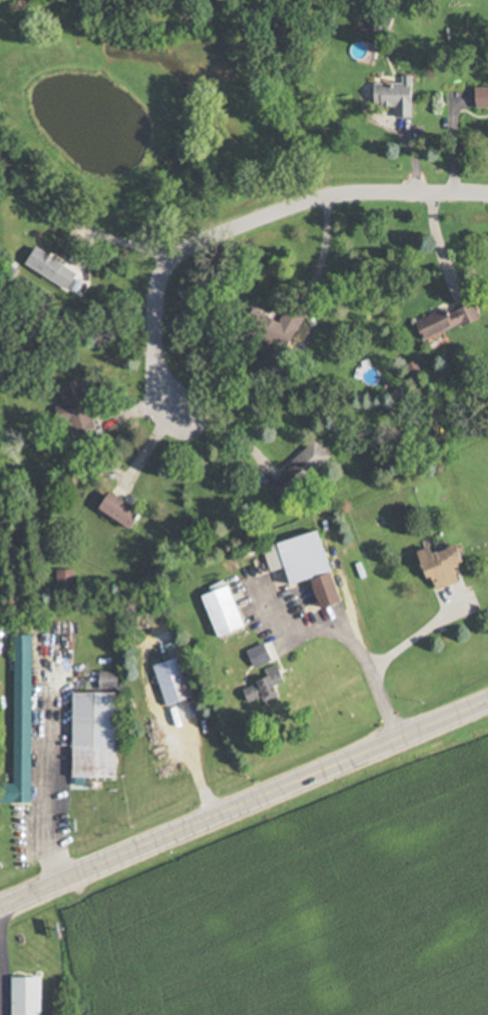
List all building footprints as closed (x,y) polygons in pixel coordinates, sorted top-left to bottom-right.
[(406,82),(378,82),(378,105),(398,105),(398,116),(416,116),(416,74),(406,74),(406,82)] [(478,86),(478,106),(487,106),(487,86),(478,86)] [(30,263),(71,290),(82,273),(42,246),(30,263)] [(427,341),(482,319),(475,300),(419,322),(427,341)] [(99,433),(90,379),(64,384),(68,406),(61,407),(66,438),(99,433)] [(335,457),(319,440),(271,485),(288,502),(335,457)] [(147,513),(116,491),(103,510),(134,532),(147,513)] [(267,546),(274,573),(294,567),(298,584),(318,579),(326,608),(346,603),(328,531),(267,546)] [(458,565),(469,562),(464,545),(438,552),(437,546),(426,549),(438,589),(463,581),(458,565)] [(0,784),(0,804),(34,804),(33,634),(16,634),(17,784),(0,784)] [(168,706),(196,698),(184,656),(156,665),(168,706)] [(244,689),(253,709),(292,692),(279,663),(265,669),(269,679),(244,689)] [(77,778),(118,778),(118,692),(77,692),(77,778)] [(44,976),(14,976),(14,1014),(44,1014),(44,976)]
